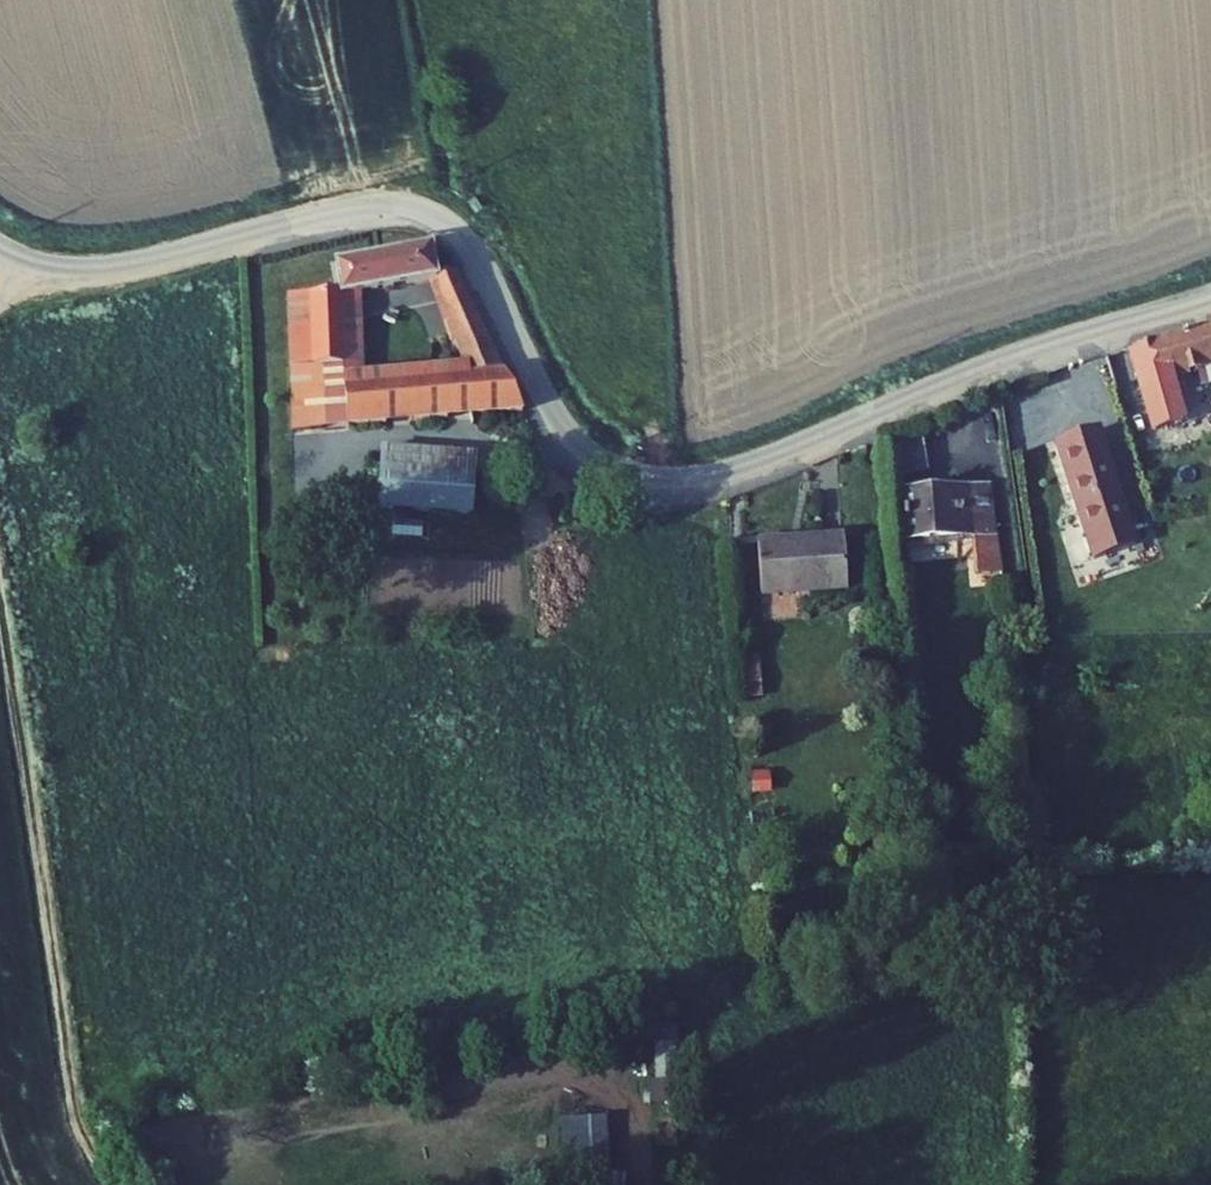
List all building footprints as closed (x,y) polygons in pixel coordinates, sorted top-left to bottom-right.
[(418,220),(306,239),(312,268),(262,271),(269,400),(502,384),(434,247),(421,251),(418,220)] [(1107,357),(1129,436),(1159,428),(1146,384),(1195,370),(1207,414),(1210,413),(1210,336),(1209,329),(1107,357)] [(1063,403),(1021,413),(1040,496),(1082,486),(1063,403)] [(362,429),(357,519),(459,522),(463,436),(362,429)] [(885,475),(889,524),(983,519),(971,468),(885,475)] [(856,514),(770,520),(774,576),(859,570),(856,514)] [(762,698),(761,671),(744,672),(745,699),(762,698)] [(676,1025),(653,1028),(659,1070),(682,1067),(676,1025)] [(563,1120),(566,1171),(610,1169),(607,1117),(563,1120)]
